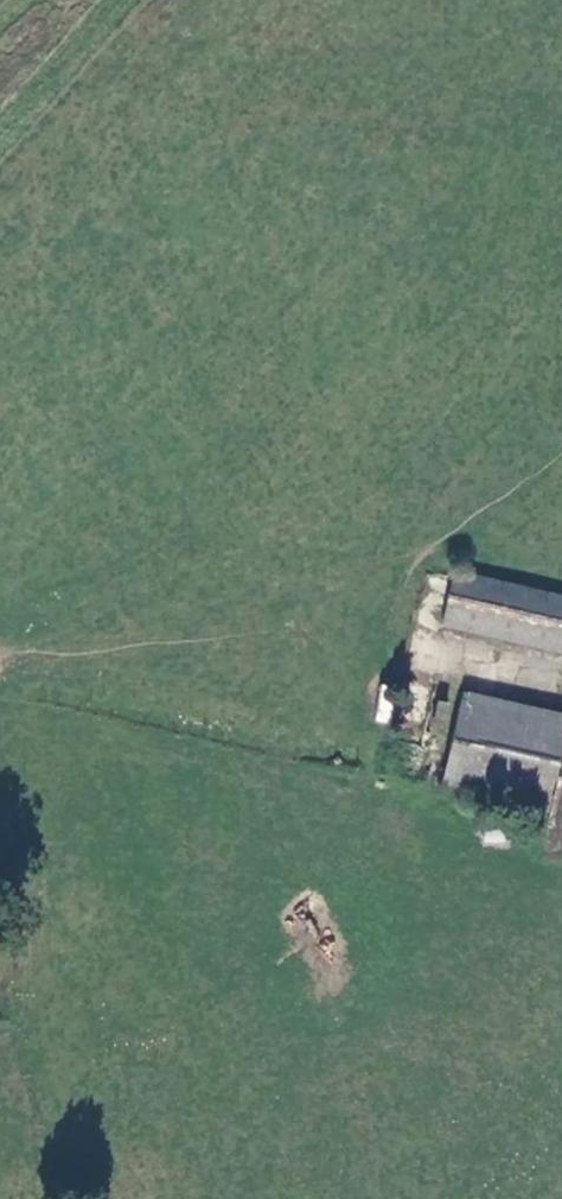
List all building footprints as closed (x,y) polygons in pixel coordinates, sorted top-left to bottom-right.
[(455,570),(443,625),(561,652),(561,594),(455,570)] [(442,784),(548,807),(561,744),(561,716),(463,694),(442,784)]
